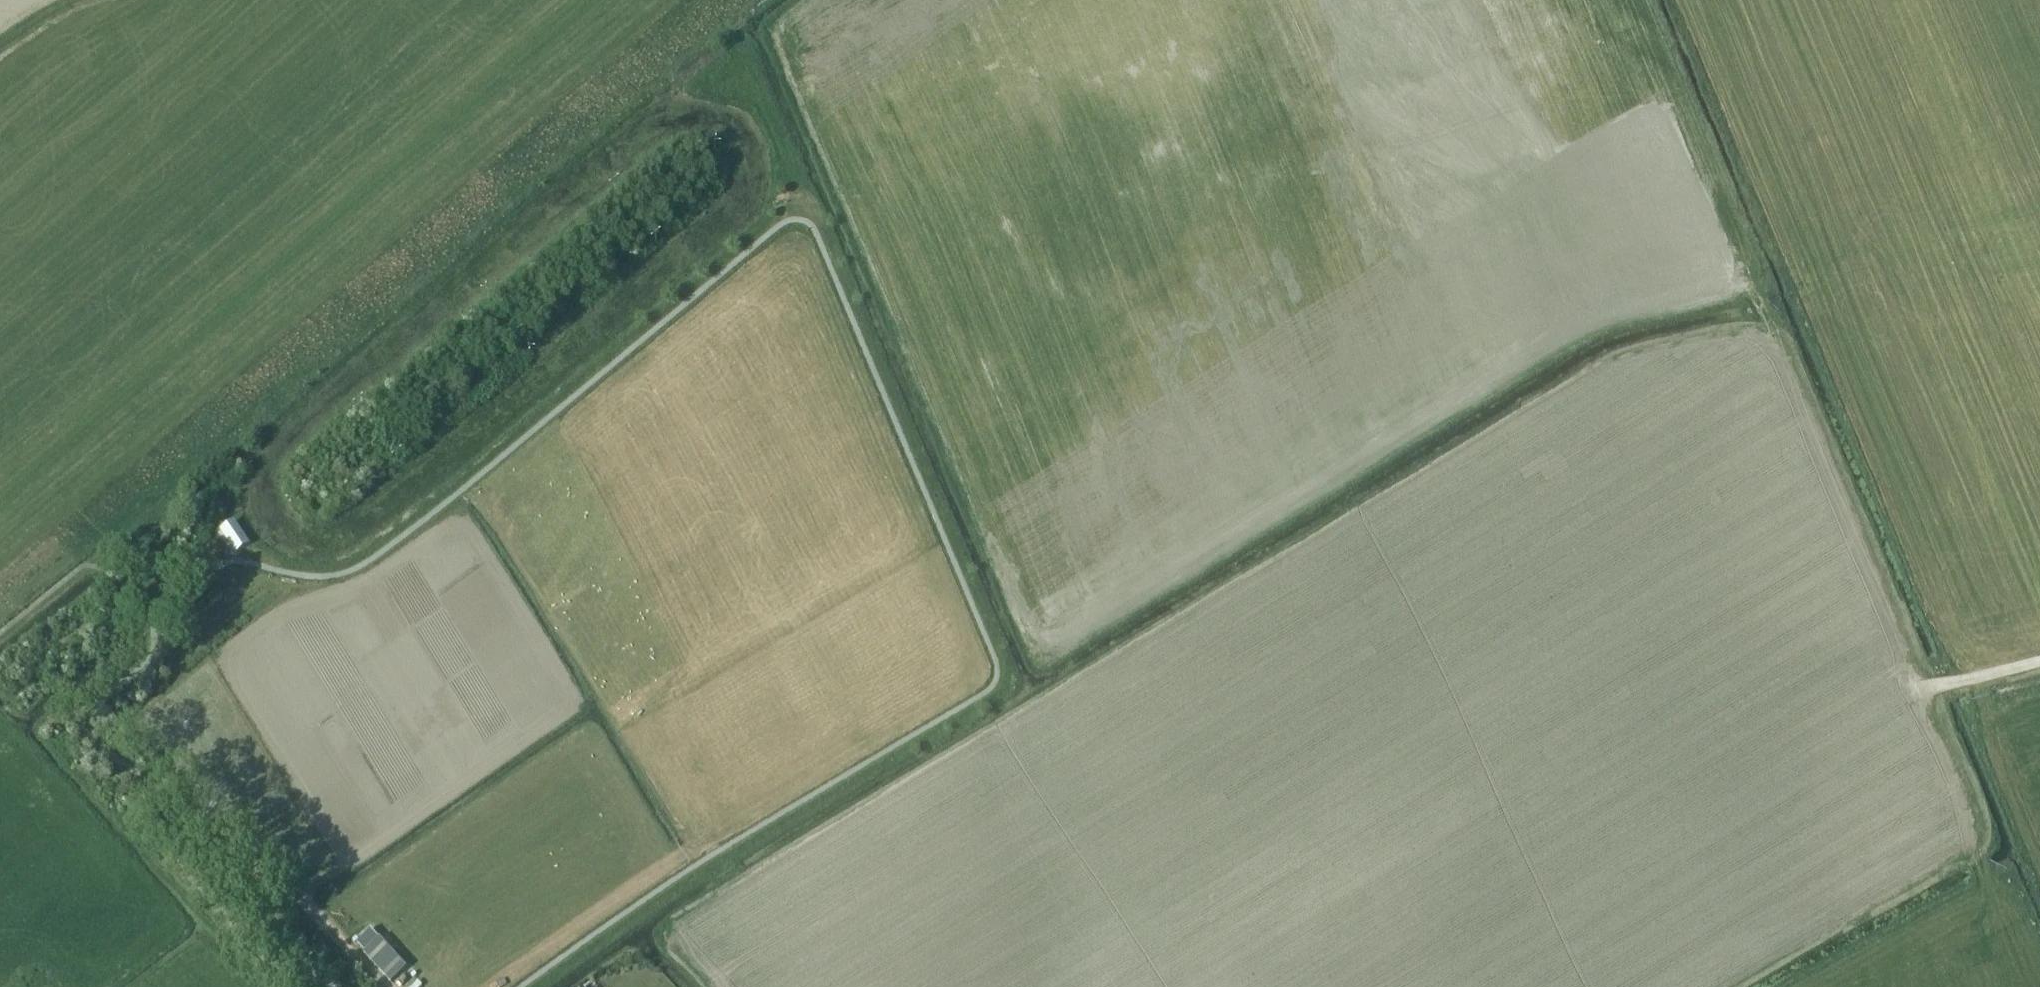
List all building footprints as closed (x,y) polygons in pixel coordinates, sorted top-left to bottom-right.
[(234,521),(221,530),(236,554),(249,545),(234,521)] [(379,938),(364,952),(391,982),(406,968),(379,938)]
